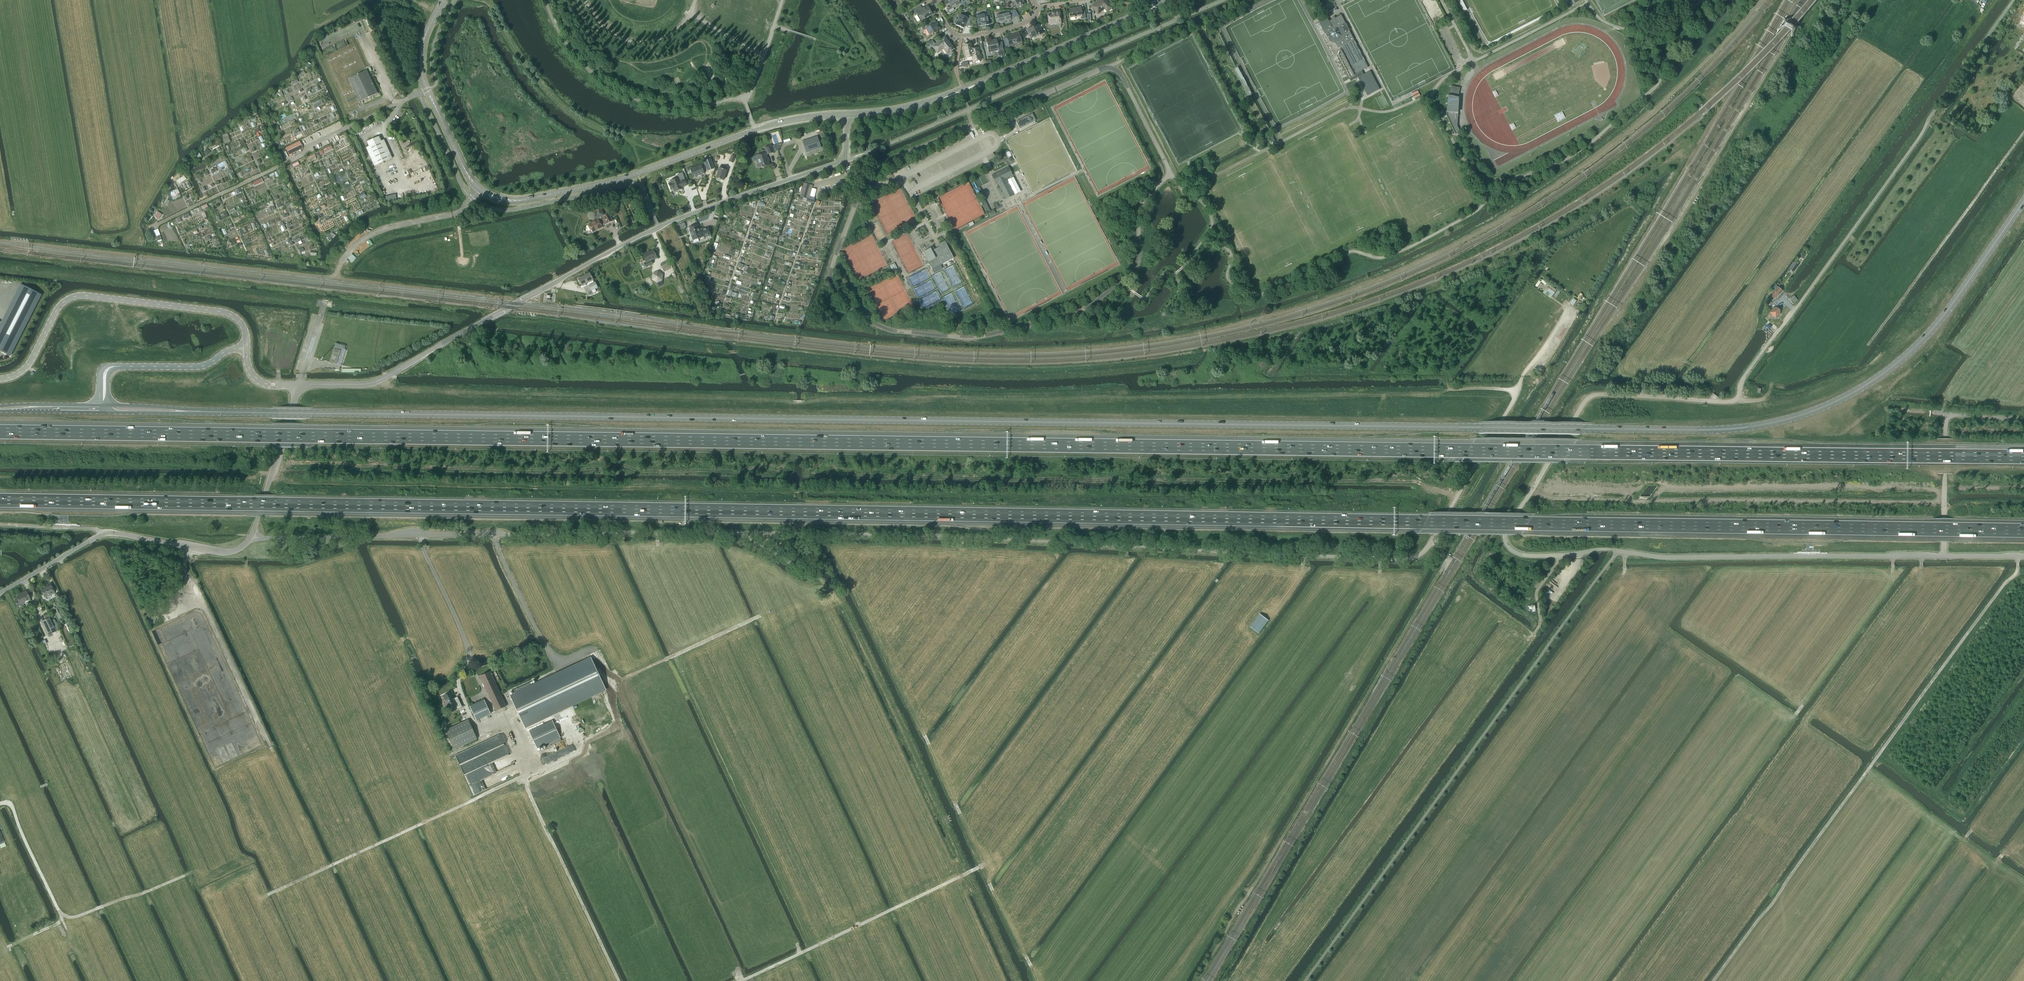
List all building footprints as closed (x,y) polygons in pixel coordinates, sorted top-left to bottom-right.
[(944,3),(944,4),(943,5),(944,8),(946,8),(948,10),(959,4),(961,6),(961,5),(963,8),(968,5),(964,0),(963,1),(962,0),(950,0),(944,3)] [(1112,8),(1105,0),(1099,0),(1091,7),(1097,15),(1104,9),(1107,13),(1112,8)] [(1467,10),(1462,0),(1457,0),(1463,12),(1467,10)] [(921,21),(932,15),(927,6),(922,9),(920,6),(912,11),(915,15),(917,14),(921,21)] [(1084,10),(1081,10),(1081,8),(1069,9),(1070,18),(1080,17),(1081,19),(1085,19),(1084,10)] [(988,20),(991,19),(989,10),(985,11),(986,14),(976,16),(978,27),(989,25),(988,20)] [(1012,11),(1010,12),(1010,11),(1007,11),(1007,13),(997,15),(998,23),(1011,20),(1010,19),(1014,18),(1012,11)] [(1055,25),(1061,24),(1059,11),(1055,12),(1055,13),(1047,14),(1049,24),(1055,23),(1055,25)] [(968,26),(972,17),(969,16),(968,18),(960,15),(958,20),(956,19),(954,24),(956,25),(963,28),(965,25),(968,26)] [(937,23),(932,25),(930,22),(921,27),(923,31),(926,29),(930,36),(941,30),(937,23)] [(1031,39),(1042,34),(1038,25),(1027,30),(1031,39)] [(1022,43),(1021,41),(1019,33),(1006,37),(1007,38),(1003,39),(1006,47),(1009,45),(1010,48),(1014,46),(1014,45),(1022,43)] [(947,54),(954,49),(945,37),(942,39),(942,38),(936,43),(937,43),(932,47),(938,53),(943,49),(947,54)] [(349,107),(378,93),(352,39),(323,53),(349,107)] [(1002,43),(997,43),(997,40),(987,41),(988,52),(998,50),(999,52),(998,52),(998,53),(998,54),(998,55),(999,56),(1000,57),(1001,57),(1001,58),(1002,58),(1001,57),(1002,56),(1003,56),(1003,55),(1004,54),(1004,53),(1002,43)] [(978,48),(972,49),(971,44),(964,45),(966,58),(973,57),(974,61),(982,60),(980,53),(979,54),(978,48)] [(1350,79),(1355,76),(1354,75),(1341,49),(1339,50),(1339,51),(1338,55),(1350,79)] [(1235,69),(1233,70),(1248,97),(1250,96),(1252,95),(1249,89),(1240,73),(1238,68),(1235,69)] [(1358,78),(1364,75),(1362,71),(1356,74),(1354,75),(1355,76),(1350,79),(1349,79),(1351,82),(1355,79),(1357,78),(1358,78)] [(1364,75),(1358,78),(1363,87),(1364,86),(1368,95),(1379,90),(1370,71),(1364,75)] [(1449,121),(1455,134),(1460,132),(1457,126),(1459,105),(1456,104),(1456,101),(1457,101),(1460,88),(1451,86),(1449,96),(1448,96),(1446,116),(1449,121)] [(1019,129),(1032,122),(1036,121),(1032,114),(1016,122),(1019,129)] [(806,153),(821,148),(817,136),(802,141),(806,153)] [(392,158),(384,140),(381,141),(379,137),(367,142),(369,146),(366,148),(374,166),(392,158)] [(291,154),(303,149),(301,146),(299,141),(285,148),(289,157),(292,155),(291,154)] [(767,154),(773,152),(771,145),(765,147),(766,150),(758,153),(759,155),(756,156),(759,163),(757,164),(759,169),(769,165),(765,155),(767,154)] [(714,169),(711,159),(704,161),(707,171),(714,169)] [(693,177),(704,173),(701,165),(690,169),(693,177)] [(722,169),(723,167),(720,166),(719,168),(716,178),(723,180),(726,171),(722,169)] [(1008,168),(992,176),(996,184),(997,183),(1005,199),(1013,195),(1012,191),(1013,191),(1015,194),(1020,192),(1013,178),(1008,180),(1009,182),(1007,182),(1006,179),(1012,176),(1008,168)] [(684,179),(680,181),(679,177),(670,180),(671,183),(669,183),(671,189),(673,189),(674,191),(683,188),(682,187),(687,185),(684,179)] [(800,197),(803,198),(806,199),(810,185),(804,183),(800,197)] [(609,214),(603,217),(602,215),(603,215),(600,209),(594,212),(597,218),(598,217),(600,219),(598,220),(598,219),(588,224),(589,225),(588,226),(590,230),(591,230),(593,233),(602,228),(602,226),(604,225),(603,225),(606,223),(607,224),(612,221),(609,214)] [(701,229),(698,229),(697,225),(689,227),(691,232),(690,232),(693,240),(703,237),(704,238),(711,235),(708,228),(702,230),(701,229)] [(927,259),(931,269),(942,264),(954,258),(945,241),(940,243),(941,246),(934,250),(933,247),(925,251),(929,258),(927,259)] [(651,260),(657,258),(654,250),(646,254),(646,253),(642,255),(646,263),(644,264),(646,267),(653,264),(651,260)] [(664,272),(672,268),(668,261),(660,265),(664,272)] [(1793,272),(1799,265),(1795,262),(1790,269),(1793,272)] [(582,286),(593,280),(590,273),(578,279),(582,286)] [(591,291),(598,288),(595,282),(588,285),(591,291)] [(10,356),(41,295),(24,286),(20,284),(20,285),(23,286),(3,327),(0,325),(0,351),(10,356)] [(1553,295),(1556,291),(1548,284),(1545,289),(1553,295)] [(1781,290),(1783,289),(1780,287),(1779,288),(1779,287),(1771,296),(1774,299),(1782,291),(1781,290)] [(1779,314),(1779,311),(1777,308),(1773,308),(1771,311),(1771,314),(1774,317),(1777,317),(1779,314)] [(329,362),(336,364),(341,348),(344,349),(345,346),(335,344),(334,347),(335,347),(334,349),(333,349),(329,362)] [(45,598),(55,593),(51,586),(41,590),(45,598)] [(18,600),(15,602),(17,607),(18,607),(24,604),(24,602),(30,599),(26,591),(23,593),(23,594),(16,597),(18,600)] [(48,636),(57,631),(49,614),(44,616),(45,620),(41,622),(48,636)] [(1250,627),(1258,633),(1268,621),(1260,615),(1250,627)] [(515,694),(510,697),(525,728),(605,690),(591,659),(532,686),(530,682),(513,690),(515,694)] [(491,674),(491,672),(480,677),(496,711),(506,706),(492,675),(492,674),(491,674)] [(454,699),(451,693),(443,696),(449,708),(456,705),(458,709),(462,707),(457,697),(454,699)] [(476,720),(490,714),(484,700),(470,707),(476,720)] [(454,750),(463,745),(477,739),(468,720),(445,731),(454,750)] [(537,748),(560,738),(552,720),(529,731),(537,748)] [(557,751),(566,747),(562,739),(553,744),(557,751)]
